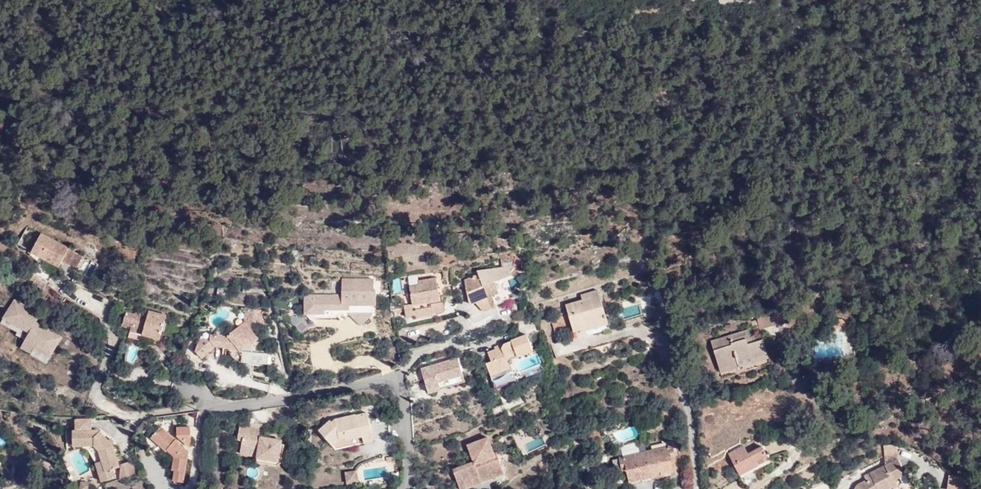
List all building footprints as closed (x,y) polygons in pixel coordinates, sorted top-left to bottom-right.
[(83,260),(44,235),(33,252),(43,258),(33,273),(49,283),(58,268),(59,269),(64,262),(77,270),(83,260)] [(514,264),(512,254),(503,256),(505,266),(514,264)] [(492,311),(492,310),(484,290),(509,280),(512,279),(509,270),(477,274),(478,278),(464,283),(469,307),(475,305),(483,314),(492,311)] [(41,294),(46,286),(33,276),(27,285),(41,294)] [(342,294),(314,295),(315,313),(322,313),(326,309),(346,308),(351,303),(351,313),(363,324),(374,311),(374,302),(377,302),(376,288),(374,288),(373,277),(342,279),(342,294)] [(441,302),(437,280),(419,283),(420,287),(410,289),(413,307),(405,308),(406,320),(415,318),(416,321),(434,318),(434,316),(446,314),(445,305),(433,307),(432,304),(441,302)] [(484,290),(492,310),(504,305),(504,304),(513,300),(509,280),(484,290)] [(583,323),(606,315),(604,307),(599,308),(598,305),(602,304),(598,290),(589,293),(590,297),(582,300),(566,304),(574,331),(584,328),(583,323)] [(315,313),(314,295),(306,295),(306,313),(315,313)] [(16,335),(25,340),(35,346),(31,354),(30,355),(46,364),(61,338),(36,323),(41,315),(15,300),(1,322),(18,332),(16,335)] [(128,306),(125,320),(133,322),(133,325),(130,337),(160,345),(167,316),(138,308),(138,309),(128,306)] [(253,324),(254,309),(246,308),(244,323),(241,325),(248,326),(253,331),(253,324)] [(254,309),(253,324),(256,324),(256,323),(265,324),(263,310),(254,309)] [(608,323),(606,315),(583,323),(584,328),(585,330),(608,323)] [(842,320),(838,318),(826,316),(827,327),(848,326),(842,320)] [(253,353),(253,343),(259,338),(253,331),(248,326),(241,325),(229,335),(211,334),(211,340),(201,339),(197,352),(203,358),(216,347),(230,348),(231,348),(239,348),(243,353),(242,362),(269,364),(270,354),(253,353)] [(711,340),(720,368),(738,362),(737,356),(750,353),(751,358),(767,353),(763,340),(760,340),(756,341),(754,335),(750,336),(748,329),(711,340)] [(816,355),(843,353),(842,335),(814,337),(816,355)] [(527,339),(502,348),(499,356),(494,354),(488,356),(491,365),(486,367),(494,390),(522,380),(520,375),(516,365),(515,361),(533,354),(527,339)] [(35,346),(25,340),(21,348),(31,354),(35,346)] [(230,352),(238,361),(242,362),(243,353),(239,348),(231,348),(230,351),(230,352)] [(499,356),(502,348),(495,351),(494,354),(499,356)] [(737,356),(738,362),(751,358),(750,353),(737,356)] [(767,353),(751,358),(752,362),(769,358),(767,353)] [(428,394),(440,391),(439,385),(463,377),(458,361),(421,371),(428,394)] [(738,362),(720,368),(721,372),(739,366),(738,362)] [(439,385),(440,391),(465,384),(463,377),(439,385)] [(367,413),(356,415),(356,418),(351,419),(350,416),(335,419),(332,421),(330,419),(319,429),(335,448),(346,446),(345,438),(361,435),(362,433),(371,431),(367,413)] [(75,431),(92,431),(92,419),(75,420),(75,431)] [(282,440),(269,438),(262,437),(262,434),(262,430),(241,426),(238,438),(243,439),(241,453),(258,456),(258,458),(279,460),(282,440)] [(192,437),(191,428),(178,428),(178,436),(190,447),(192,437)] [(152,438),(159,444),(166,452),(168,451),(175,457),(172,471),(175,471),(174,482),(183,484),(189,454),(180,446),(181,445),(164,429),(160,429),(152,438)] [(73,446),(94,446),(100,451),(103,461),(106,471),(113,469),(120,467),(113,445),(112,444),(108,440),(98,431),(92,431),(75,431),(73,431),(73,446)] [(373,440),(371,431),(362,433),(361,435),(345,438),(346,446),(373,440)] [(595,438),(594,431),(579,435),(582,442),(595,438)] [(498,454),(497,452),(494,453),(489,438),(469,446),(475,463),(454,471),(461,488),(467,488),(483,483),(484,484),(506,477),(509,456),(498,454)] [(639,446),(638,442),(621,446),(622,450),(639,446)] [(166,452),(159,444),(153,450),(162,457),(166,452)] [(620,457),(622,466),(626,465),(627,470),(630,481),(643,479),(642,475),(662,470),(662,474),(674,472),(672,459),(671,455),(674,454),(672,444),(620,457)] [(740,475),(758,466),(756,461),(766,455),(761,446),(747,453),(743,445),(729,453),(740,475)] [(756,461),(758,466),(769,460),(766,455),(756,461)] [(867,472),(870,477),(867,479),(855,485),(853,488),(886,488),(889,488),(884,478),(891,475),(893,479),(903,474),(895,459),(867,472)] [(103,482),(116,478),(113,469),(106,471),(103,461),(97,463),(103,482)] [(121,479),(135,475),(131,464),(131,462),(121,465),(121,479)] [(575,468),(571,463),(556,473),(559,478),(563,476),(566,481),(571,477),(568,472),(575,468)] [(491,477),(487,468),(478,472),(482,482),(491,477)] [(642,475),(643,479),(662,474),(662,470),(642,475)] [(357,483),(354,471),(343,474),(346,485),(357,483)]
